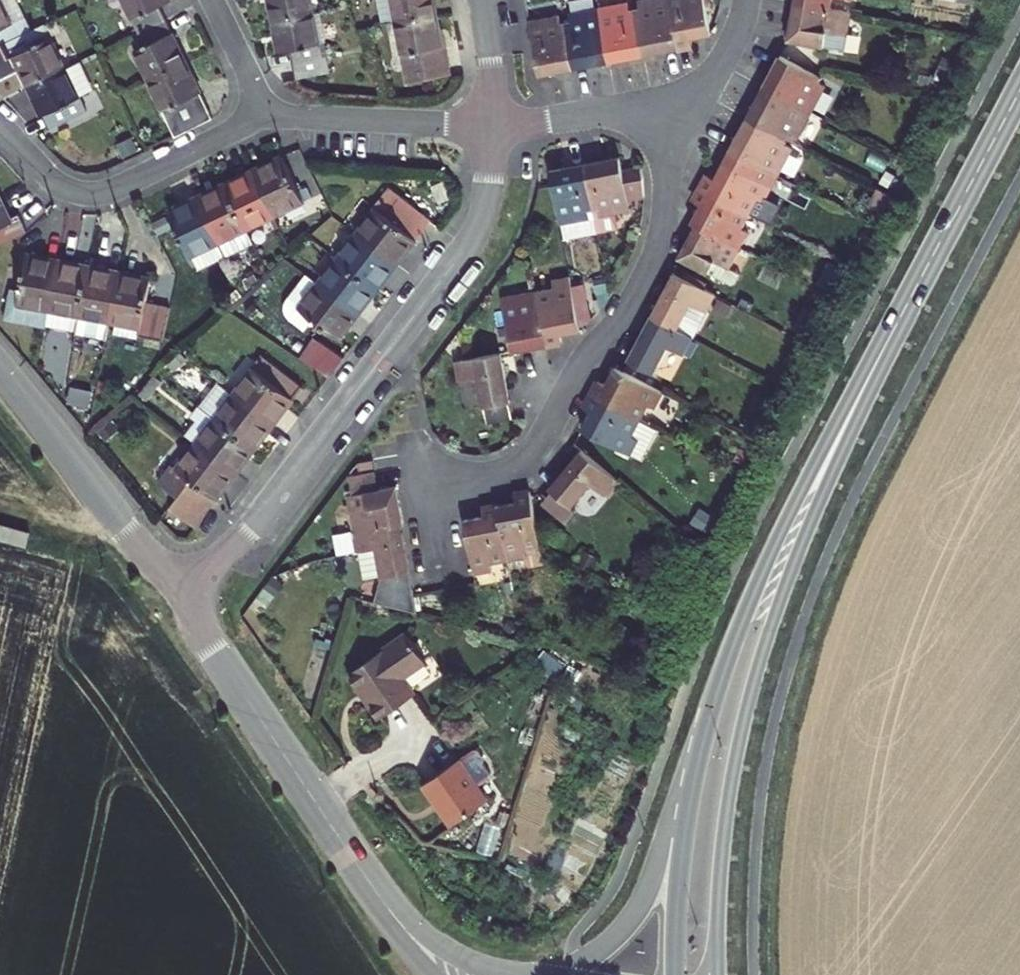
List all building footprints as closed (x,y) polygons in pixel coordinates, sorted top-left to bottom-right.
[(22,30),(8,0),(0,0),(0,41),(22,30)] [(130,31),(158,18),(152,6),(161,2),(160,0),(115,0),(130,31)] [(263,17),(302,11),(300,0),(260,0),(263,17)] [(387,19),(426,9),(424,0),(383,0),(387,19)] [(590,0),(567,0),(563,1),(565,13),(557,15),(565,58),(601,53),(590,0)] [(601,53),(632,49),(624,3),(617,5),(616,0),(590,0),(601,53)] [(624,3),(632,49),(671,42),(663,0),(633,0),(633,2),(624,3)] [(671,42),(680,41),(679,32),(697,30),(703,21),(699,0),(663,0),(671,42)] [(800,0),(791,0),(785,39),(815,45),(818,30),(841,34),(846,8),(823,4),(800,0)] [(547,3),(514,8),(523,65),(565,58),(557,15),(549,16),(547,3)] [(426,9),(387,19),(399,81),(437,74),(426,9)] [(302,11),(263,17),(269,49),(281,46),(286,75),(318,69),(315,52),(309,54),(302,11)] [(139,79),(177,61),(158,18),(130,31),(136,45),(126,50),(139,79)] [(0,41),(0,55),(2,59),(10,55),(22,81),(55,66),(36,24),(22,30),(0,41)] [(812,76),(776,56),(762,81),(809,106),(819,89),(808,82),(812,76)] [(55,66),(22,81),(42,125),(76,111),(69,97),(84,90),(70,59),(55,66)] [(177,61),(139,79),(164,134),(201,113),(177,61)] [(809,106),(762,81),(746,111),(784,132),(788,124),(796,129),(809,106)] [(784,132),(746,111),(728,144),(773,169),(788,143),(780,139),(784,132)] [(750,191),(757,196),(766,179),(722,155),(713,172),(705,168),(697,183),(741,207),(750,191)] [(275,161),(246,174),(269,220),(297,206),(275,161)] [(581,167),(596,241),(615,236),(612,221),(628,217),(625,206),(643,202),(643,187),(637,174),(619,178),(615,161),(581,167)] [(545,173),(556,232),(592,225),(581,167),(562,170),(545,173)] [(269,220),(246,174),(218,187),(240,233),(269,220)] [(731,245),(740,229),(731,223),(741,207),(697,183),(689,198),(696,203),(687,221),(692,223),(731,245)] [(218,187),(192,200),(224,265),(250,252),(240,233),(218,187)] [(380,193),(346,237),(383,267),(417,222),(380,193)] [(224,265),(192,200),(165,212),(192,269),(216,258),(220,267),(224,265)] [(26,231),(18,213),(5,219),(0,208),(0,243),(26,231)] [(731,245),(692,223),(673,256),(700,271),(707,260),(720,267),(731,245)] [(592,225),(556,232),(559,249),(596,241),(592,225)] [(346,237),(329,259),(366,289),(383,267),(346,237)] [(43,307),(53,263),(25,257),(16,294),(9,292),(3,316),(40,324),(40,321),(43,307)] [(366,289),(329,259),(308,285),(346,314),(366,289)] [(74,313),(83,269),(53,263),(43,307),(40,321),(71,327),(74,313)] [(105,320),(114,275),(83,269),(74,313),(71,327),(70,330),(102,337),(105,320)] [(647,313),(687,334),(708,291),(669,271),(647,313)] [(146,282),(114,275),(105,320),(110,321),(135,326),(134,330),(157,335),(162,302),(142,298),(146,282)] [(346,314),(308,285),(296,275),(270,309),(298,329),(305,320),(329,337),(346,314)] [(555,340),(575,332),(575,330),(567,290),(564,276),(546,280),(549,293),(532,296),(534,305),(543,348),(556,345),(555,340)] [(580,287),(567,290),(575,330),(587,322),(580,287)] [(508,353),(543,348),(534,305),(525,307),(523,298),(498,303),(508,353)] [(647,313),(622,357),(644,369),(659,344),(676,354),(687,334),(647,313)] [(108,330),(133,335),(134,330),(135,326),(110,321),(108,330)] [(293,360),(317,378),(332,359),(308,340),(293,360)] [(508,353),(450,363),(454,385),(473,382),(478,411),(490,408),(515,403),(518,403),(508,353)] [(224,393),(261,422),(289,386),(250,357),(224,393)] [(588,378),(581,389),(628,413),(636,398),(647,404),(656,389),(604,363),(595,381),(588,378)] [(193,406),(206,416),(243,445),(261,422),(224,393),(211,383),(193,406)] [(628,413),(581,389),(572,405),(579,410),(571,424),(630,455),(646,423),(628,413)] [(515,403),(490,408),(493,425),(518,420),(515,403)] [(243,445),(206,416),(188,440),(225,468),(243,445)] [(225,468),(188,440),(169,465),(165,461),(152,478),(167,490),(159,500),(185,520),(225,468)] [(604,471),(568,441),(534,480),(536,482),(555,498),(574,475),(590,488),(604,471)] [(341,488),(365,483),(362,465),(337,470),(341,488)] [(385,479),(365,483),(341,488),(331,490),(338,525),(388,515),(392,515),(385,479)] [(536,482),(527,494),(548,511),(558,499),(555,498),(536,482)] [(534,537),(521,485),(506,488),(507,495),(487,498),(498,552),(519,548),(517,540),(534,537)] [(498,552),(487,498),(470,500),(472,511),(451,514),(461,568),(479,564),(477,556),(498,552)] [(388,515),(338,525),(341,540),(348,573),(372,568),(364,599),(408,610),(388,515)] [(0,534),(0,549),(15,553),(18,538),(0,534)] [(421,662),(401,636),(345,679),(378,723),(411,698),(397,680),(421,662)] [(474,747),(459,759),(426,785),(456,823),(489,797),(479,784),(491,775),(492,770),(485,761),(485,756),(479,748),(474,747)]
